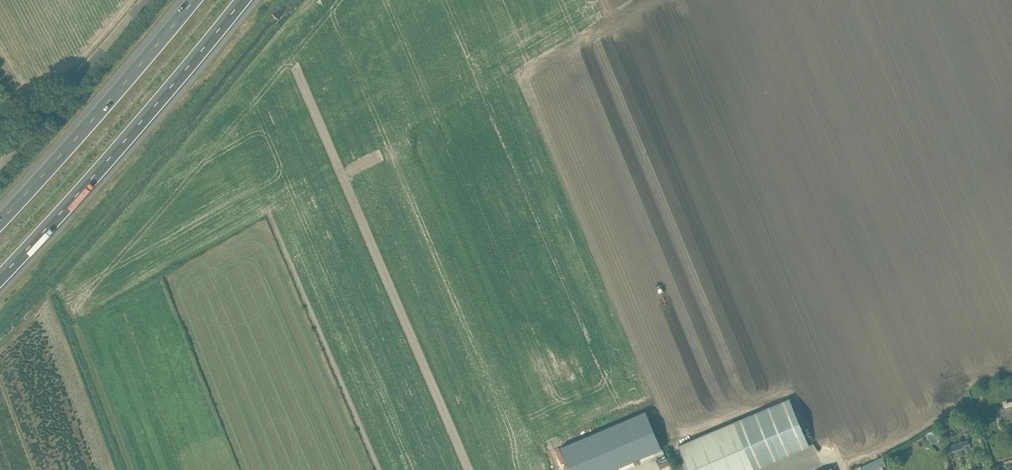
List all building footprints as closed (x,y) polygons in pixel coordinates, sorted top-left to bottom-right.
[(790,398),(678,445),(689,469),(750,469),(809,445),(790,398)] [(1001,409),(1006,423),(1011,421),(1011,406),(1001,409)] [(560,447),(570,469),(611,469),(662,449),(646,410),(560,447)] [(932,430),(925,432),(925,433),(929,444),(937,442),(941,440),(937,428),(932,430)] [(952,451),(971,445),(969,438),(950,444),(952,451)] [(860,466),(862,469),(878,469),(879,469),(880,469),(888,469),(886,465),(882,456),(868,463),(860,466)]
